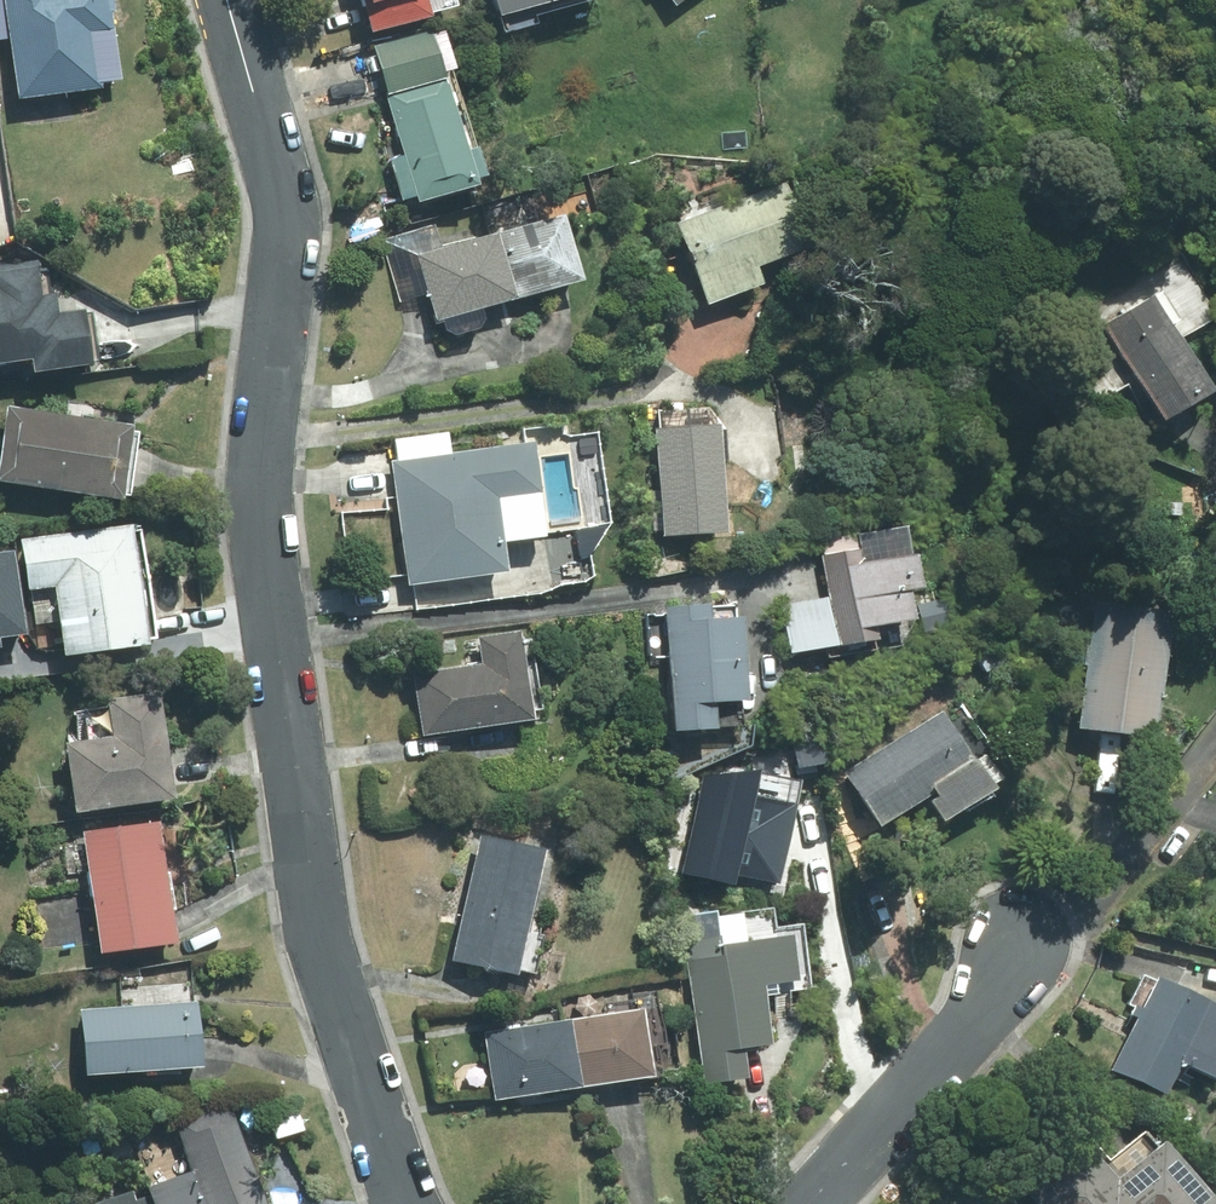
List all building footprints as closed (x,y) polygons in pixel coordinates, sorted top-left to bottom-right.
[(14,95),(99,85),(99,82),(116,80),(110,33),(112,33),(108,0),(2,0),(14,95)] [(429,12),(426,0),(362,0),(369,29),(429,12)] [(538,0),(489,0),(493,13),(538,0)] [(373,44),(414,197),(472,181),(431,28),(373,44)] [(695,283),(806,239),(779,170),(668,213),(695,283)] [(489,230),(507,294),(578,273),(560,209),(489,230)] [(474,323),(480,313),(477,302),(507,294),(489,230),(414,251),(432,315),(437,314),(440,324),(450,330),(474,323)] [(16,376),(77,373),(75,310),(42,311),(41,287),(29,287),(29,272),(0,273),(0,370),(16,369),(16,376)] [(1210,390),(1154,296),(1104,327),(1159,420),(1210,390)] [(128,420),(1,401),(0,406),(0,476),(117,493),(128,420)] [(724,528),(717,422),(651,426),(658,533),(724,528)] [(387,459),(404,582),(504,567),(493,495),(537,489),(529,438),(387,459)] [(58,653),(145,642),(129,524),(16,539),(23,587),(49,583),(58,653)] [(787,653),(870,637),(867,622),(907,614),(902,585),(916,583),(910,549),(857,559),(855,549),(817,556),(825,597),(778,607),(787,653)] [(1151,734),(1166,605),(1088,596),(1073,725),(1151,734)] [(662,609),(668,728),(712,726),(711,701),(743,700),(739,617),(708,619),(708,606),(662,609)] [(474,633),(478,659),(410,670),(419,731),(530,714),(517,627),(474,633)] [(171,794),(156,689),(104,696),(109,732),(60,739),(70,809),(171,794)] [(991,783),(942,708),(844,771),(877,822),(923,793),(938,817),(991,783)] [(173,939),(157,820),(79,830),(81,842),(63,844),(67,873),(85,871),(95,950),(173,939)] [(475,833),(448,957),(512,971),(540,847),(475,833)] [(674,917),(696,1086),(738,1081),(734,1051),(761,1048),(753,988),(787,983),(781,938),(714,947),(710,913),(674,917)] [(1146,977),(1146,979),(1137,975),(1123,1005),(1126,1006),(1122,1016),(1128,1018),(1104,1070),(1157,1094),(1170,1064),(1207,1080),(1215,1061),(1215,1008),(1146,977)] [(76,1074),(193,1067),(189,1001),(72,1008),(76,1074)] [(487,1103),(641,1081),(631,1012),(477,1034),(487,1103)] [(225,1104),(168,1122),(183,1171),(137,1185),(143,1203),(256,1203),(225,1104)] [(1152,1141),(1108,1178),(1078,1143),(1020,1193),(1030,1203),(1206,1203),(1152,1141)] [(69,1199),(70,1203),(130,1203),(128,1191),(69,1199)]
